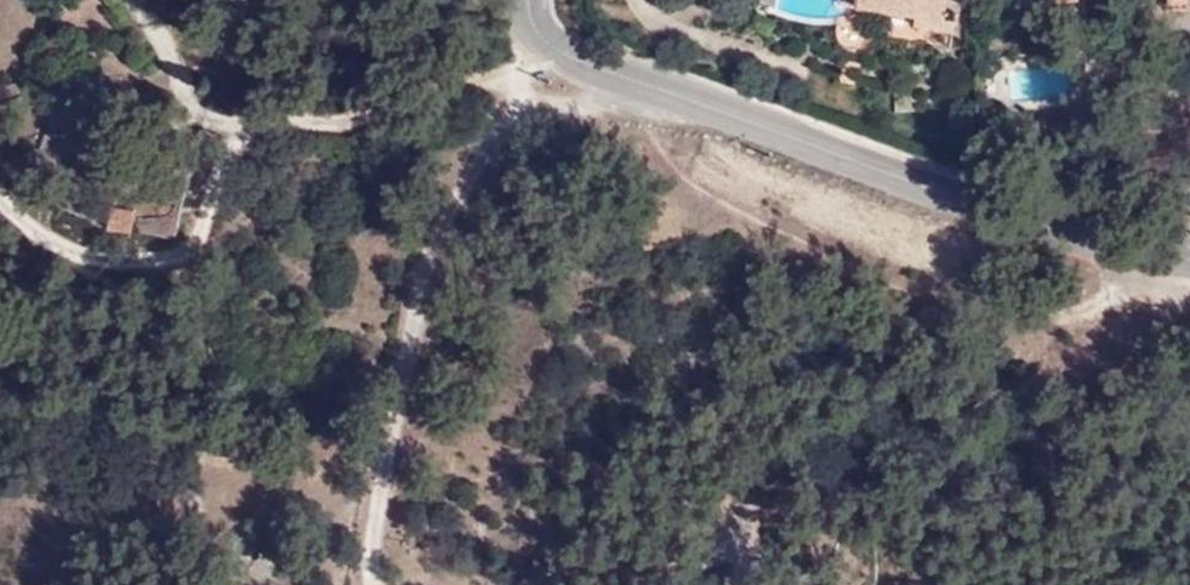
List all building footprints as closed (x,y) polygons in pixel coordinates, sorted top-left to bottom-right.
[(916,14),(917,6),(882,0),(840,0),(839,1),(916,14)] [(917,6),(916,14),(947,18),(950,0),(882,0),(917,6)] [(1189,9),(1189,0),(1175,0),(1175,7),(1189,9)] [(954,20),(947,18),(916,14),(914,23),(952,29),(954,20)] [(1034,59),(1055,56),(1055,48),(1033,49),(1034,59)] [(112,202),(110,223),(131,226),(135,205),(112,202)]
